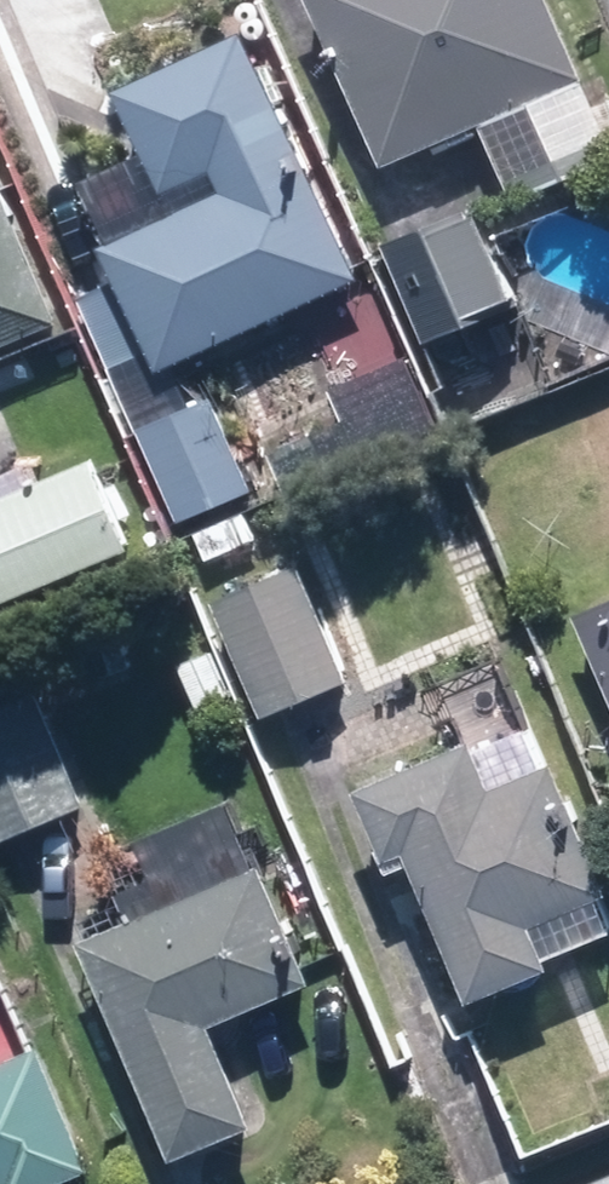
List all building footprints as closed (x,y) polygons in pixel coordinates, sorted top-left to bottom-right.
[(392,160),(497,120),(523,190),(608,157),(608,96),(572,0),(330,0),(392,160)] [(201,354),(380,280),(272,19),(135,75),(187,200),(114,230),(131,270),(88,288),(185,523),(258,492),(201,354)] [(5,184),(22,178),(7,136),(0,138),(0,347),(75,319),(38,219),(20,225),(5,184)] [(499,193),(397,232),(435,331),(537,293),(499,193)] [(419,344),(340,376),(356,416),(283,445),(299,486),(451,425),(419,344)] [(147,534),(111,449),(0,496),(0,596),(147,534)] [(377,669),(323,536),(218,578),(272,711),(377,669)] [(586,607),(608,663),(608,598),(586,607)] [(0,683),(0,832),(2,837),(107,790),(49,661),(0,683)] [(489,992),(572,962),(565,944),(608,928),(608,854),(571,752),(509,775),(493,730),(366,777),(399,864),(436,851),(489,992)] [(333,976),(283,852),(97,926),(187,1152),(275,1117),(234,1015),(333,976)] [(109,1166),(61,1038),(0,1060),(0,1183),(59,1183),(109,1166)]
